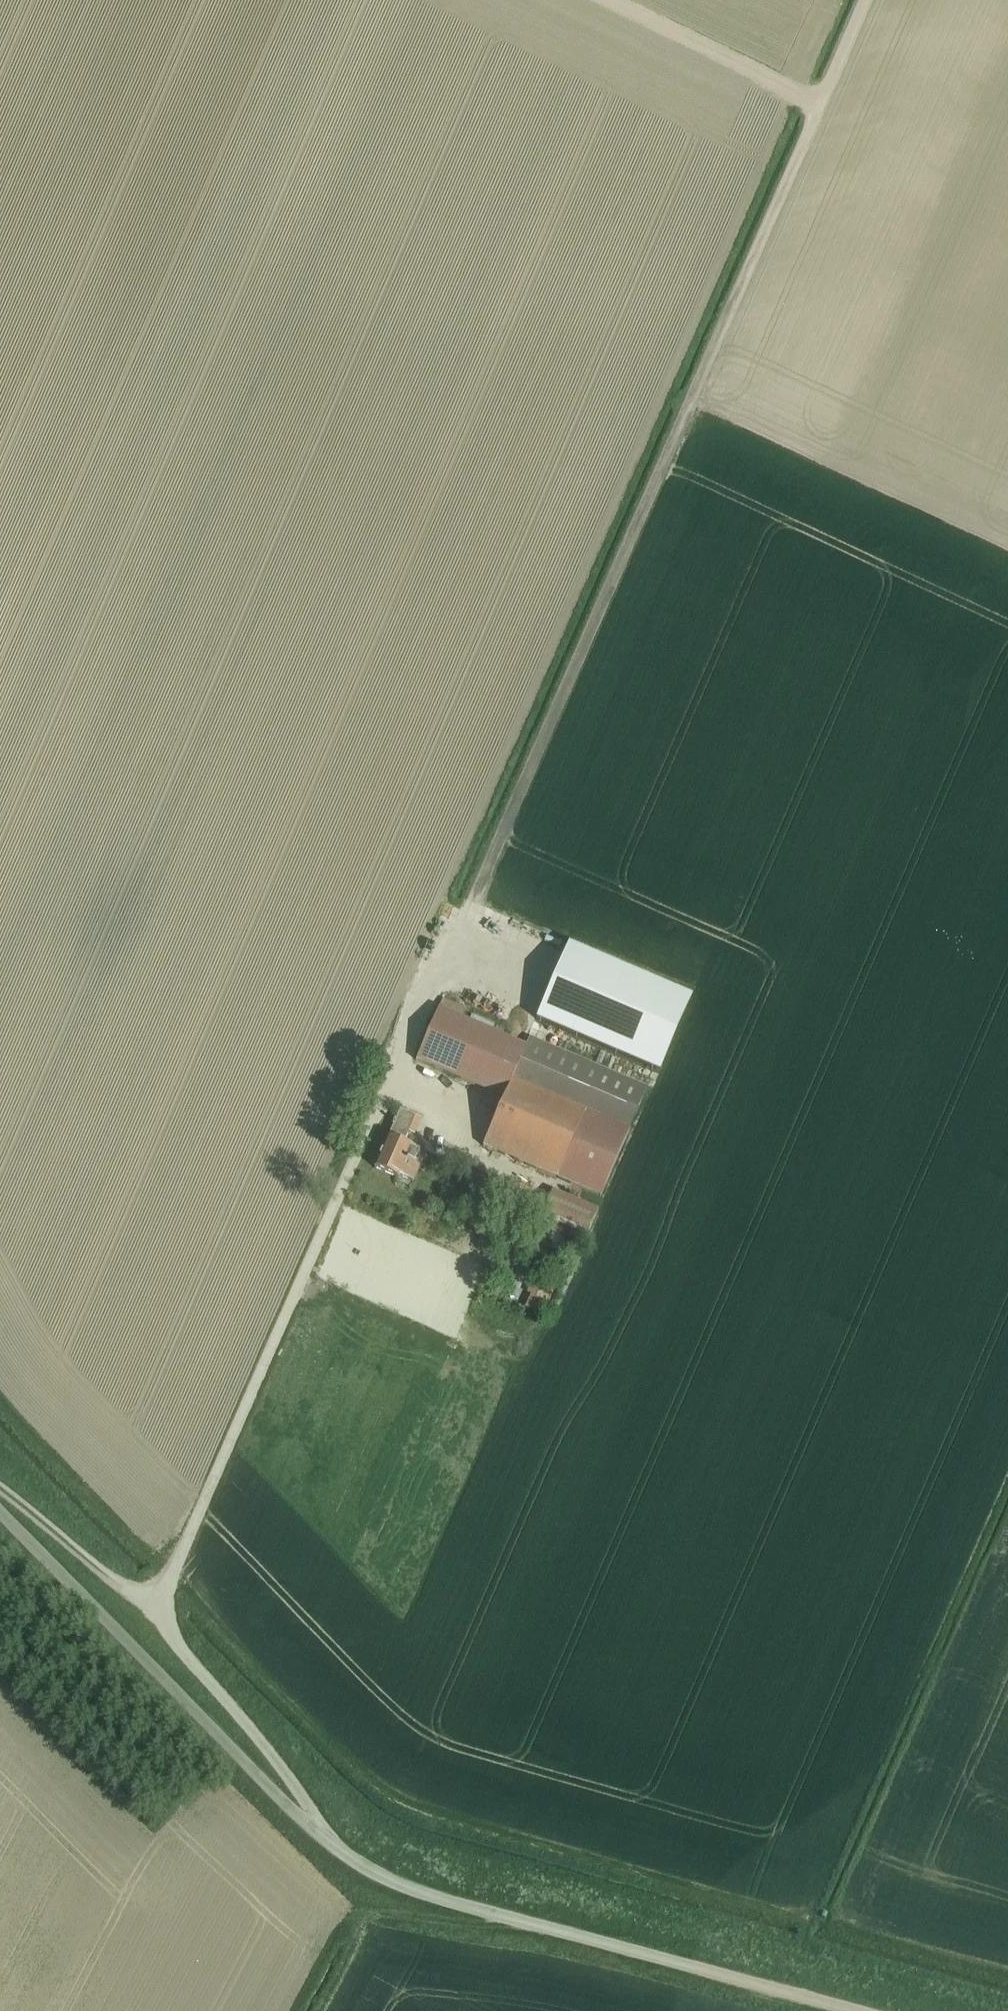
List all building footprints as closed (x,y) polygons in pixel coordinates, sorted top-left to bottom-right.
[(570,943),(537,1019),(651,1070),(685,994),(570,943)] [(529,1039),(526,1046),(450,1014),(453,1005),(441,1000),(415,1060),(503,1098),(482,1147),(599,1197),(645,1088),(529,1039)] [(414,1117),(398,1110),(373,1168),(396,1179),(398,1175),(412,1181),(424,1153),(402,1143),(414,1117)] [(596,1210),(551,1192),(536,1228),(581,1246),(596,1210)] [(465,1278),(462,1287),(473,1290),(476,1281),(465,1278)] [(542,1323),(550,1299),(529,1292),(521,1316),(542,1323)]
